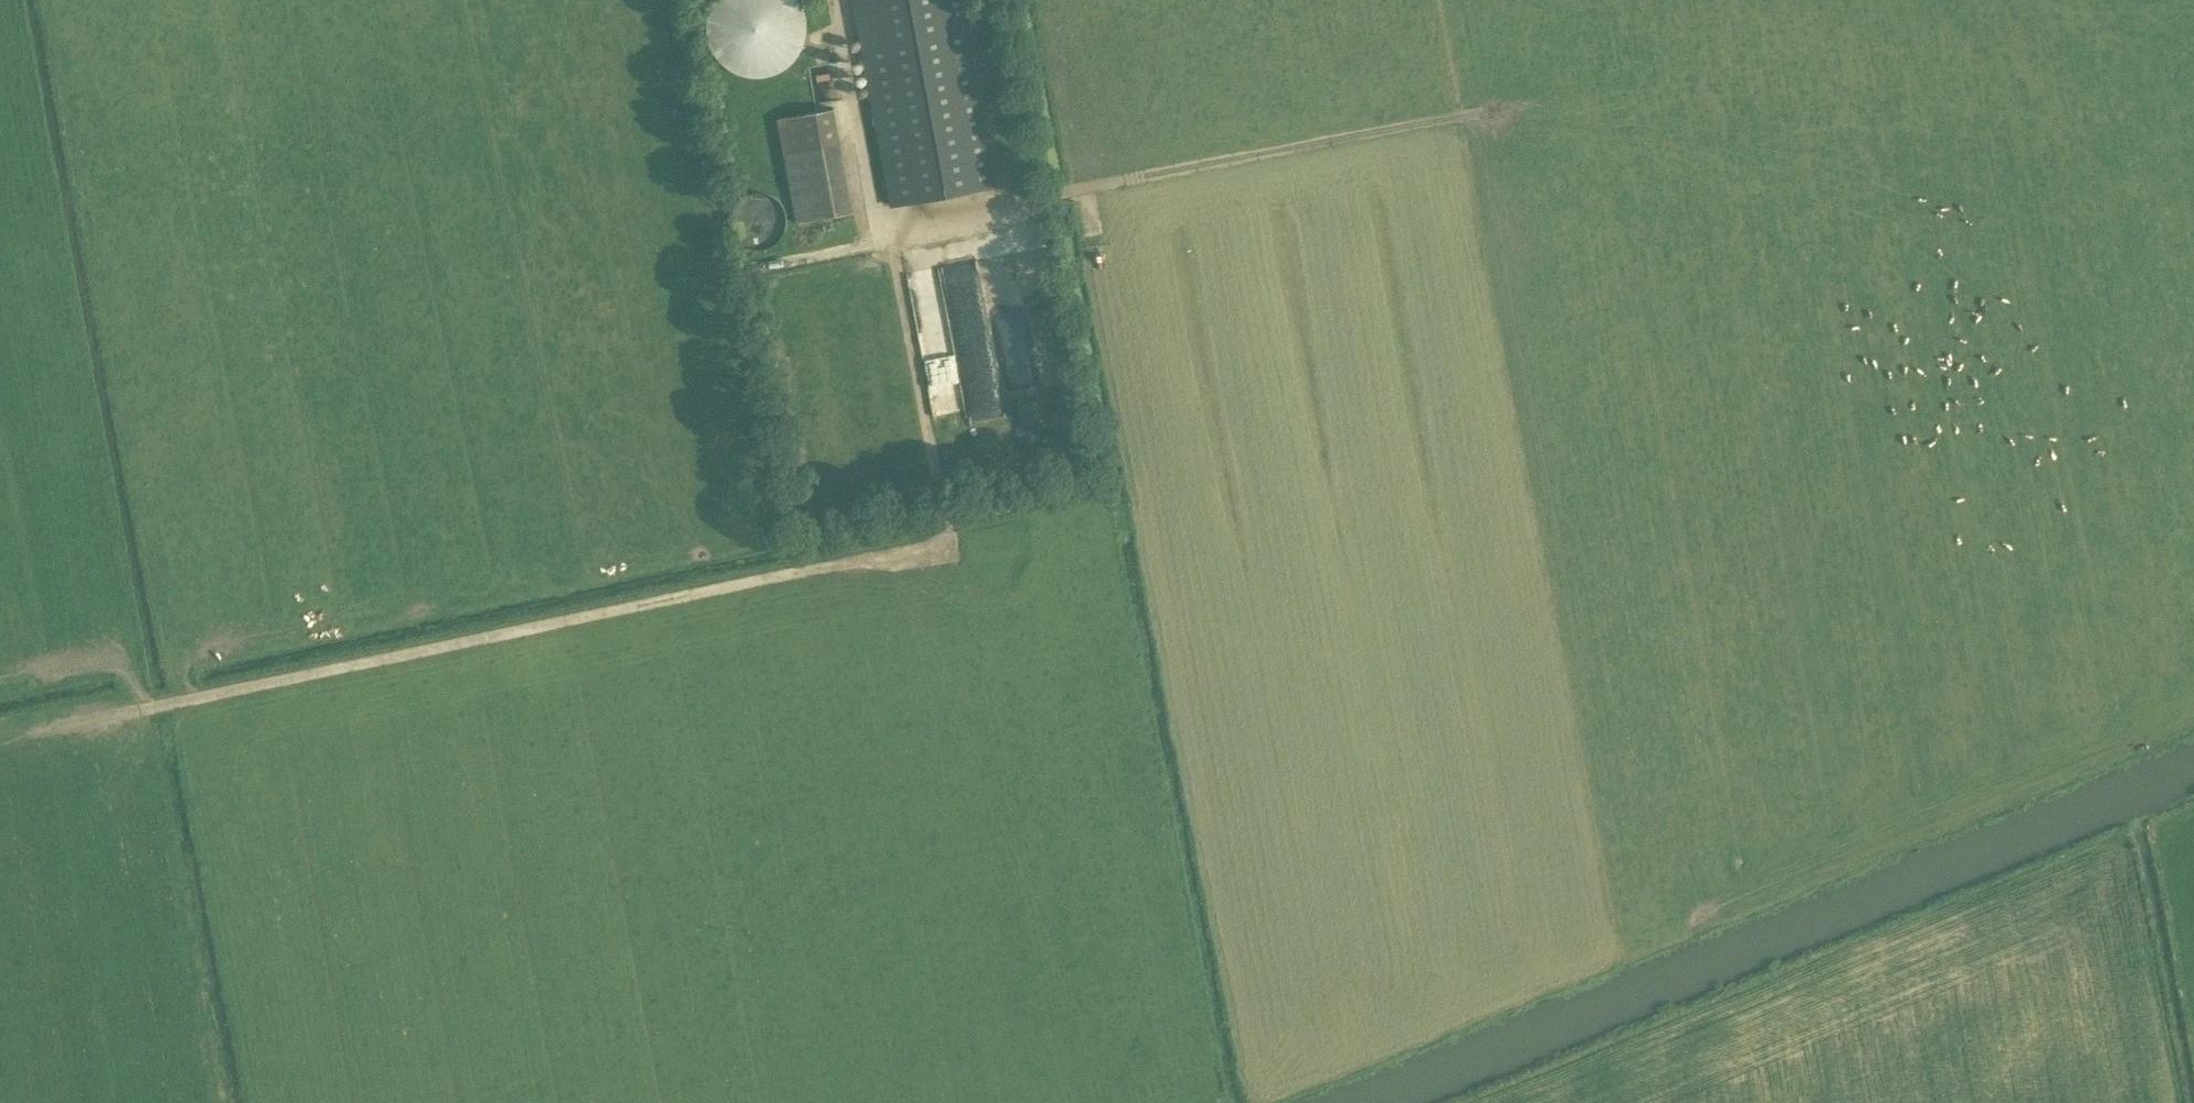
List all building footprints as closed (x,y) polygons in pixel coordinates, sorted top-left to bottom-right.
[(807,0),(736,0),(727,60),(796,70),(807,0)] [(892,206),(1005,185),(970,0),(853,0),(892,206)] [(797,221),(856,211),(843,143),(836,109),(778,120),(785,153),(797,221)] [(1034,351),(1030,352),(1010,234),(985,238),(1008,375),(1038,370),(1034,351)] [(973,421),(1009,414),(979,258),(916,270),(928,334),(955,328),(973,421)] [(1068,384),(1066,332),(1037,333),(1038,385),(1068,384)]
